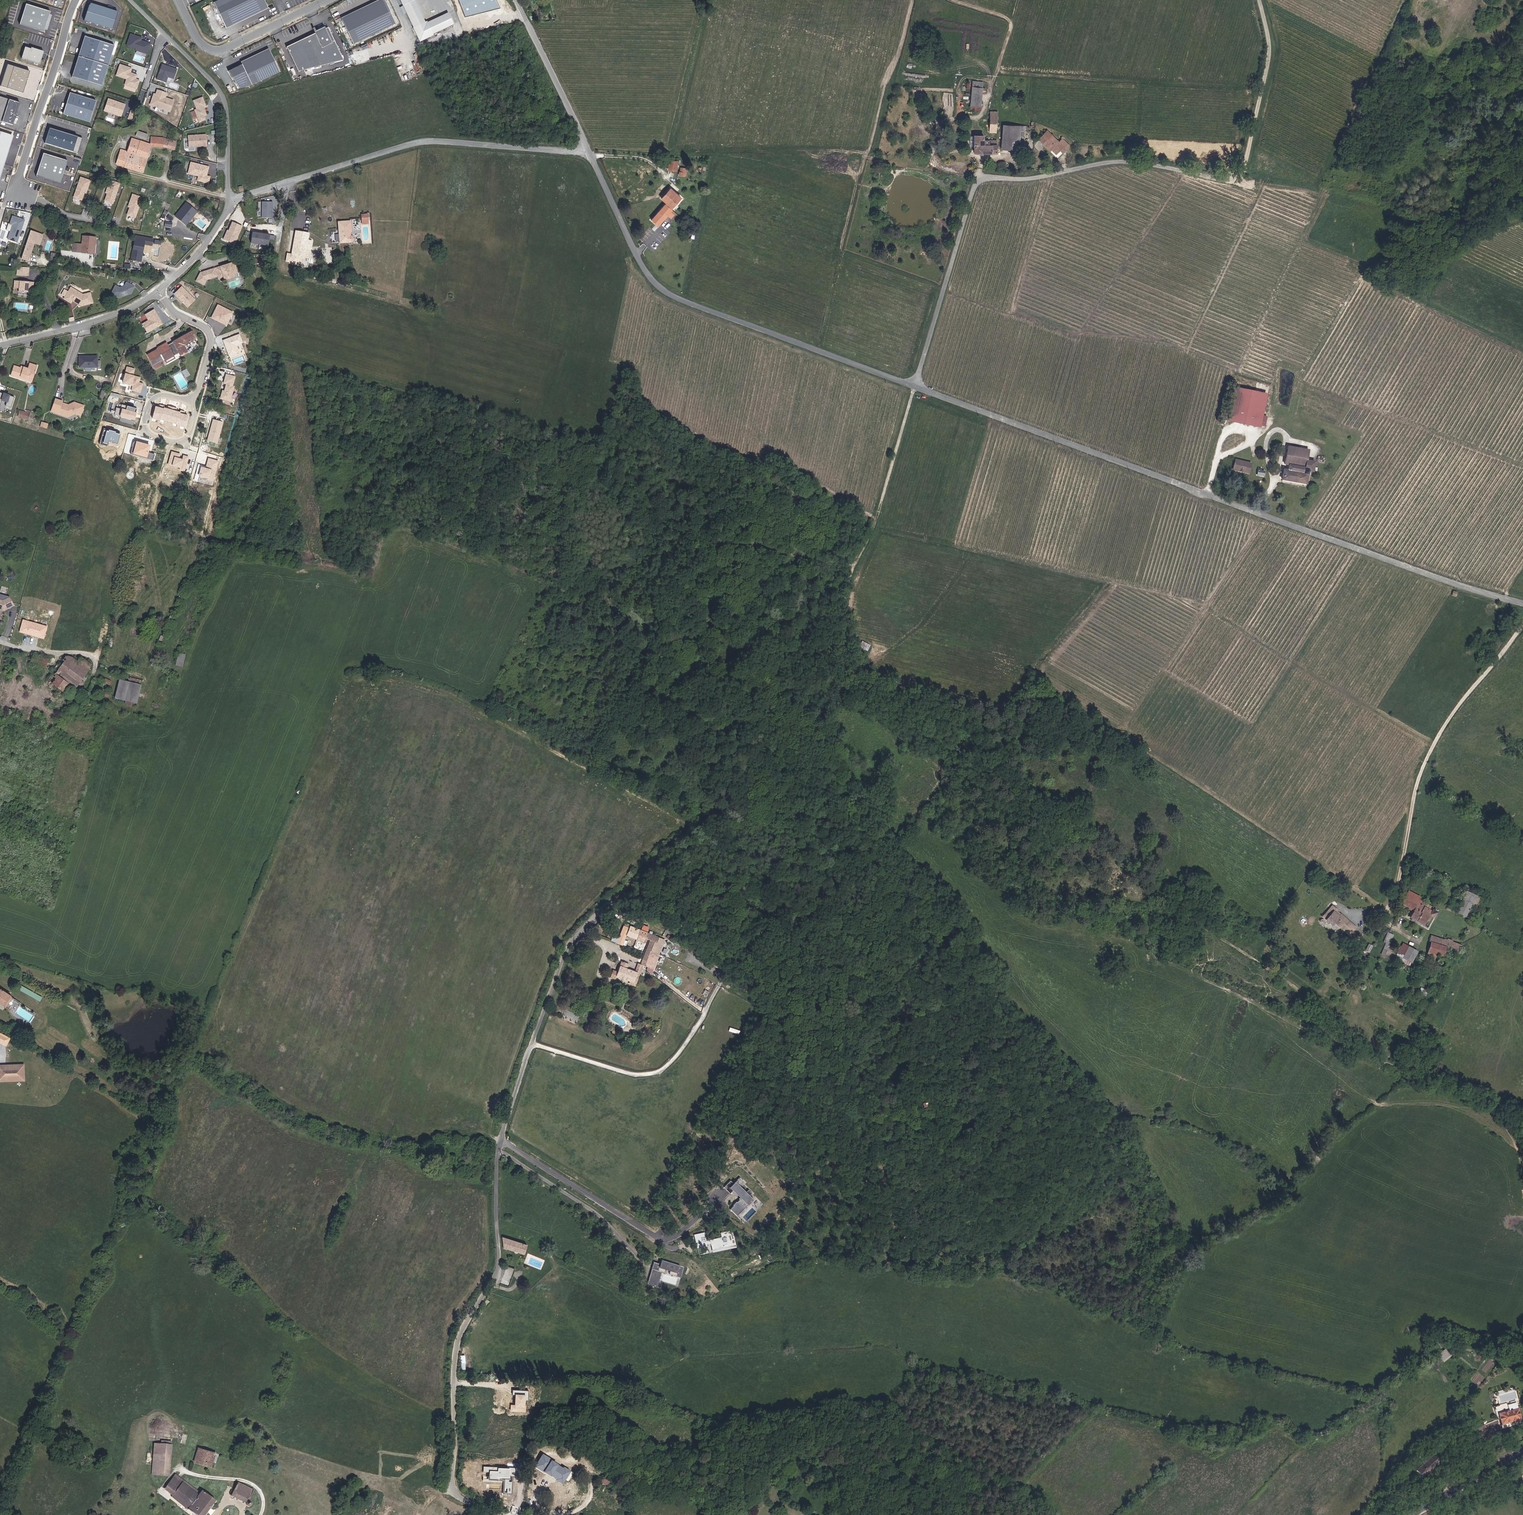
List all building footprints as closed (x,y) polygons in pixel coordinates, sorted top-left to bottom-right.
[(268,5),(265,0),(218,0),(214,2),(225,25),(268,5)] [(395,24),(384,0),(342,20),(353,44),(395,24)] [(415,0),(414,0),(403,5),(414,29),(426,23),(415,0)] [(119,11),(90,3),(85,21),(114,29),(119,11)] [(420,40),(454,24),(449,12),(426,23),(414,29),(420,40)] [(342,59),(327,27),(325,28),(324,27),(314,32),(314,33),(287,47),(299,71),(342,59)] [(126,47),(148,53),(151,42),(141,40),(142,36),(129,33),(126,47)] [(115,46),(86,37),(73,77),(103,86),(115,46)] [(41,64),(44,51),(32,48),(31,49),(26,48),(23,59),(41,64)] [(238,92),(280,72),(270,51),(228,71),(238,92)] [(166,82),(168,77),(173,79),(176,68),(161,63),(156,79),(166,82)] [(119,64),(115,76),(126,79),(124,85),(137,89),(140,80),(136,79),(137,74),(131,72),(132,67),(119,64)] [(971,87),(970,109),(981,109),(982,97),(988,97),(988,91),(982,91),(982,88),(986,88),(986,85),(976,85),(976,87),(971,87)] [(150,105),(170,111),(173,99),(166,97),(167,92),(154,89),(150,105)] [(97,102),(70,94),(63,115),(90,123),(97,102)] [(202,97),(191,100),(199,122),(209,119),(202,97)] [(20,104),(0,98),(0,121),(14,125),(20,104)] [(107,99),(104,112),(122,115),(125,102),(107,99)] [(990,112),(990,132),(998,132),(998,112),(990,112)] [(1016,149),(1016,142),(1025,142),(1025,131),(1030,132),(1031,128),(1032,129),(1033,127),(1004,126),(1003,149),(1016,149)] [(1062,148),(1066,144),(1069,147),(1072,144),(1065,136),(1062,139),(1050,127),(1042,135),(1047,139),(1045,140),(1050,147),(1052,145),(1058,151),(1062,148)] [(78,138),(50,129),(45,144),(73,153),(78,138)] [(145,139),(147,134),(137,130),(135,136),(145,139)] [(208,133),(187,135),(188,148),(209,146),(208,133)] [(975,153),(998,153),(998,140),(984,140),(984,135),(975,135),(975,153)] [(164,144),(173,147),(175,141),(175,139),(165,136),(151,136),(151,145),(164,144)] [(121,150),(117,164),(128,168),(138,140),(130,138),(126,151),(121,150)] [(147,150),(148,146),(146,142),(138,140),(128,168),(139,171),(142,157),(145,158),(146,155),(143,154),(145,149),(147,150)] [(69,161),(44,153),(37,175),(61,184),(69,161)] [(667,169),(677,171),(679,161),(669,159),(667,169)] [(188,174),(198,176),(197,181),(209,183),(211,176),(208,175),(210,165),(190,162),(188,174)] [(80,176),(73,197),(83,201),(90,180),(80,176)] [(110,180),(102,200),(113,204),(120,183),(110,180)] [(681,196),(670,187),(662,198),(667,202),(653,220),(660,226),(673,209),(672,208),(681,196)] [(135,217),(142,197),(132,193),(125,214),(135,217)] [(262,201),(261,217),(272,217),(272,201),(262,201)] [(191,221),(198,213),(188,204),(177,216),(186,225),(190,220),(191,221)] [(7,239),(18,242),(25,219),(11,215),(9,224),(11,225),(7,239)] [(231,221),(223,240),(236,245),(243,226),(231,221)] [(350,235),(349,221),(338,222),(340,242),(353,241),(356,239),(356,236),(354,236),(354,235),(350,235)] [(31,231),(22,258),(29,260),(35,241),(37,241),(39,235),(36,235),(37,232),(31,231)] [(251,231),(249,242),(269,246),(270,239),(274,239),(274,235),(251,231)] [(296,232),(291,256),(302,258),(307,233),(296,232)] [(141,261),(144,244),(152,245),(153,239),(136,236),(131,259),(141,261)] [(95,238),(85,237),(84,245),(73,243),(72,252),(90,255),(91,248),(92,243),(95,243),(95,238)] [(196,282),(203,285),(205,280),(204,280),(205,279),(206,279),(206,280),(215,277),(215,276),(217,275),(221,274),(222,277),(231,274),(230,271),(235,269),(233,263),(215,269),(213,270),(213,269),(200,273),(196,282)] [(3,278),(3,286),(8,286),(8,289),(18,290),(18,287),(24,288),(24,280),(3,278)] [(115,284),(110,293),(122,299),(125,293),(130,296),(135,286),(125,281),(122,287),(115,284)] [(182,285),(173,293),(187,307),(195,299),(182,285)] [(69,287),(63,300),(70,303),(72,301),(81,305),(92,302),(89,292),(82,294),(69,287)] [(227,326),(234,311),(218,303),(211,318),(227,326)] [(141,323),(145,332),(162,325),(155,308),(144,313),(147,320),(141,323)] [(164,344),(156,349),(164,364),(172,360),(171,358),(177,355),(178,357),(185,354),(183,350),(181,347),(193,341),(190,334),(187,336),(186,335),(183,337),(166,346),(164,344)] [(240,334),(223,339),(228,356),(239,352),(236,345),(243,343),(240,334)] [(183,350),(195,344),(193,341),(181,347),(183,350)] [(160,362),(154,351),(145,355),(153,370),(158,367),(157,364),(160,362)] [(79,368),(97,369),(97,357),(80,356),(79,368)] [(14,365),(11,376),(20,378),(20,375),(31,379),(34,370),(36,370),(38,364),(30,362),(28,367),(23,366),(23,368),(20,367),(14,365)] [(131,390),(141,393),(143,383),(140,382),(141,377),(134,375),(135,368),(127,366),(125,373),(123,373),(120,383),(132,386),(131,390)] [(32,382),(36,370),(34,370),(31,379),(20,375),(20,378),(32,382)] [(221,390),(219,399),(230,401),(236,376),(226,373),(222,390),(221,390)] [(1267,396),(1238,389),(1230,420),(1259,427),(1262,417),(1267,396)] [(9,407),(13,396),(0,392),(0,402),(1,400),(6,402),(5,405),(9,407)] [(52,407),(59,409),(57,413),(67,417),(74,413),(80,415),(83,405),(73,402),(68,405),(61,403),(62,401),(55,399),(52,407)] [(123,409),(118,408),(116,416),(134,421),(137,409),(124,405),(123,409)] [(28,421),(30,415),(20,412),(19,418),(28,421)] [(1266,428),(1268,418),(1262,417),(1259,427),(1266,428)] [(212,419),(206,441),(218,443),(223,421),(212,419)] [(130,453),(144,458),(148,445),(134,440),(130,453)] [(1285,469),(1284,479),(1308,483),(1309,471),(1312,471),(1313,463),(1308,462),(1310,450),(1290,447),(1286,464),(1299,466),(1299,467),(1291,466),(1290,470),(1285,469)] [(171,451),(168,465),(186,469),(189,455),(171,451)] [(205,468),(198,466),(196,477),(214,481),(218,460),(207,458),(205,468)] [(1251,464),(1236,460),(1233,469),(1249,473),(1251,464)] [(10,596),(4,600),(0,598),(0,607),(2,608),(2,609),(5,610),(15,605),(10,596)] [(44,638),(48,626),(22,619),(19,631),(44,638)] [(73,628),(72,639),(90,641),(91,630),(73,628)] [(865,644),(862,649),(869,653),(872,647),(865,644)] [(48,660),(34,654),(30,662),(46,668),(48,660)] [(180,654),(176,666),(182,667),(186,655),(180,654)] [(75,658),(66,655),(63,660),(65,661),(71,665),(75,668),(80,662),(77,660),(75,658)] [(76,686),(79,688),(83,683),(81,682),(83,679),(81,678),(92,664),(80,656),(77,660),(80,662),(75,668),(71,665),(61,679),(68,683),(75,687),(76,686)] [(65,661),(63,660),(52,675),(55,677),(57,675),(55,674),(65,661)] [(57,675),(55,677),(52,675),(48,681),(62,690),(68,683),(61,679),(71,665),(65,661),(55,674),(57,675)] [(120,679),(115,698),(137,704),(142,685),(141,685),(129,682),(120,679)] [(1447,909),(1469,919),(1479,897),(1459,887),(1449,907),(1448,907),(1447,909)] [(1413,910),(1412,912),(1409,918),(1412,919),(1421,924),(1423,926),(1429,915),(1434,918),(1437,913),(1432,910),(1433,908),(1419,901),(1421,898),(1408,891),(1401,904),(1402,904),(1413,910)] [(1339,918),(1340,916),(1338,914),(1339,913),(1332,907),(1330,909),(1339,918)] [(1340,916),(1339,918),(1330,909),(1322,918),(1331,927),(1334,923),(1341,929),(1348,921),(1341,915),(1340,916)] [(633,922),(631,926),(640,930),(642,925),(633,922)] [(628,928),(638,932),(635,938),(643,941),(644,937),(646,932),(640,930),(631,926),(628,925),(628,928)] [(616,944),(621,946),(625,935),(628,928),(622,926),(616,944)] [(628,928),(625,935),(635,938),(638,932),(628,928)] [(1391,935),(1384,950),(1387,951),(1389,952),(1391,947),(1389,946),(1394,937),(1391,935)] [(1442,955),(1441,957),(1454,963),(1461,945),(1444,939),(1443,940),(1430,935),(1428,941),(1432,942),(1426,960),(1432,963),(1437,953),(1442,955)] [(658,940),(653,939),(652,939),(642,964),(644,965),(648,966),(657,941),(658,940)] [(664,944),(658,942),(649,967),(656,969),(664,944)] [(1415,971),(1405,967),(1408,961),(1403,958),(1408,947),(1403,945),(1396,957),(1402,960),(1399,965),(1414,973),(1415,971)] [(1403,958),(1408,961),(1405,967),(1415,971),(1420,961),(1423,955),(1408,947),(1403,958)] [(1437,961),(1436,963),(1436,964),(1436,966),(1437,967),(1438,968),(1439,969),(1441,969),(1442,969),(1444,968),(1445,967),(1445,966),(1446,965),(1446,964),(1446,963),(1445,961),(1444,960),(1443,959),(1442,959),(1440,959),(1439,959),(1438,960),(1437,961)] [(615,977),(628,982),(632,983),(633,979),(636,980),(638,973),(640,973),(642,969),(637,967),(635,973),(626,969),(628,964),(620,961),(616,972),(612,971),(609,978),(614,980),(615,977)] [(43,998),(21,985),(19,989),(41,1001),(43,998)] [(5,1004),(10,996),(0,990),(0,1001),(5,1004)] [(7,1006),(12,998),(10,996),(5,1004),(0,1001),(0,1002),(7,1006)] [(0,1064),(0,1081),(26,1080),(25,1063),(0,1064)] [(730,1181),(724,1187),(731,1194),(734,1191),(740,1199),(730,1211),(737,1217),(755,1199),(743,1187),(747,1183),(740,1178),(734,1184),(730,1181)] [(706,1232),(694,1235),(700,1255),(739,1247),(735,1230),(721,1233),(721,1237),(707,1240),(706,1232)] [(503,1238),(503,1248),(507,1249),(507,1248),(524,1254),(527,1246),(503,1238)] [(661,1265),(653,1262),(648,1285),(659,1288),(663,1272),(681,1277),(684,1267),(663,1260),(661,1265)] [(509,1288),(515,1270),(506,1267),(500,1285),(509,1288)] [(1437,1354),(1443,1361),(1449,1357),(1444,1349),(1437,1354)] [(1448,1360),(1442,1363),(1449,1376),(1456,1373),(1448,1360)] [(511,1405),(511,1412),(526,1413),(526,1401),(527,1401),(528,1391),(513,1390),(513,1395),(515,1395),(515,1405),(511,1405)] [(1518,1407),(1498,1411),(1501,1422),(1506,1421),(1506,1423),(1520,1419),(1518,1407)] [(1476,1429),(1482,1440),(1489,1435),(1483,1424),(1476,1429)] [(198,1438),(183,1433),(180,1443),(195,1447),(198,1438)] [(152,1475),(169,1476),(172,1441),(161,1441),(160,1444),(154,1444),(152,1475)] [(215,1453),(199,1448),(195,1462),(211,1467),(215,1453)] [(574,1473),(543,1454),(535,1468),(566,1486),(574,1473)] [(1415,1471),(1423,1479),(1438,1464),(1430,1456),(1415,1471)] [(504,1480),(503,1494),(512,1494),(513,1476),(517,1476),(517,1468),(509,1468),(509,1469),(497,1468),(497,1467),(484,1466),(483,1472),(490,1472),(489,1479),(504,1480)] [(198,1487),(194,1484),(192,1486),(177,1474),(165,1489),(175,1496),(172,1500),(177,1505),(179,1503),(195,1514),(204,1514),(215,1501),(204,1491),(203,1491),(202,1493),(197,1490),(198,1487)] [(249,1500),(254,1490),(239,1482),(235,1489),(232,1496),(246,1503),(247,1504),(247,1505),(249,1505),(250,1505),(251,1505),(251,1504),(252,1503),(252,1502),(252,1501),(251,1500),(250,1500),(249,1500)]
